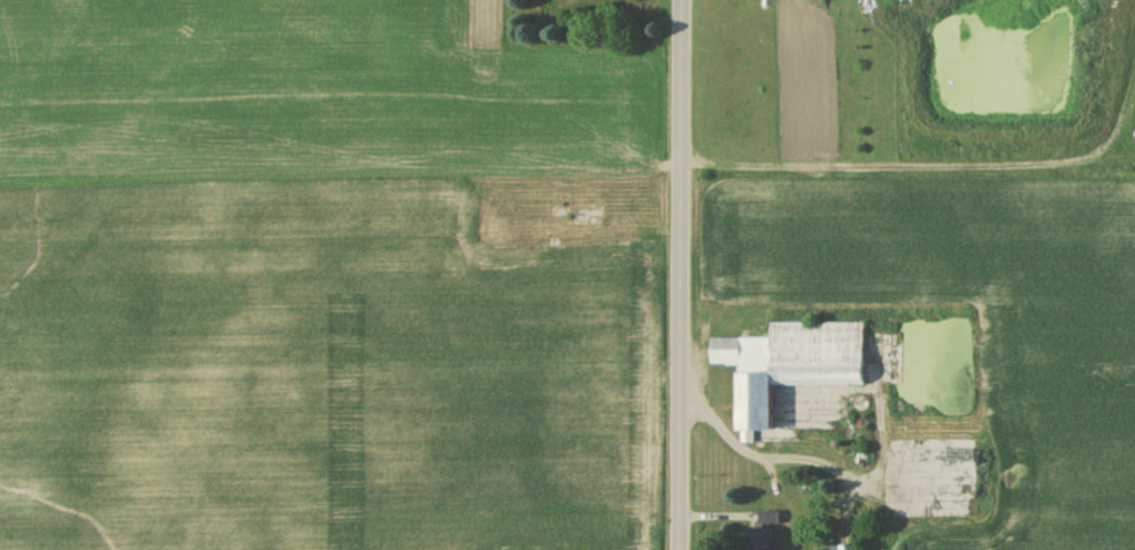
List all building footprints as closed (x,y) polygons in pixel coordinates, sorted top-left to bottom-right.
[(864,388),(864,326),(771,325),(771,341),(712,341),(712,367),(739,367),(738,432),(772,433),(772,388),(864,388)]
